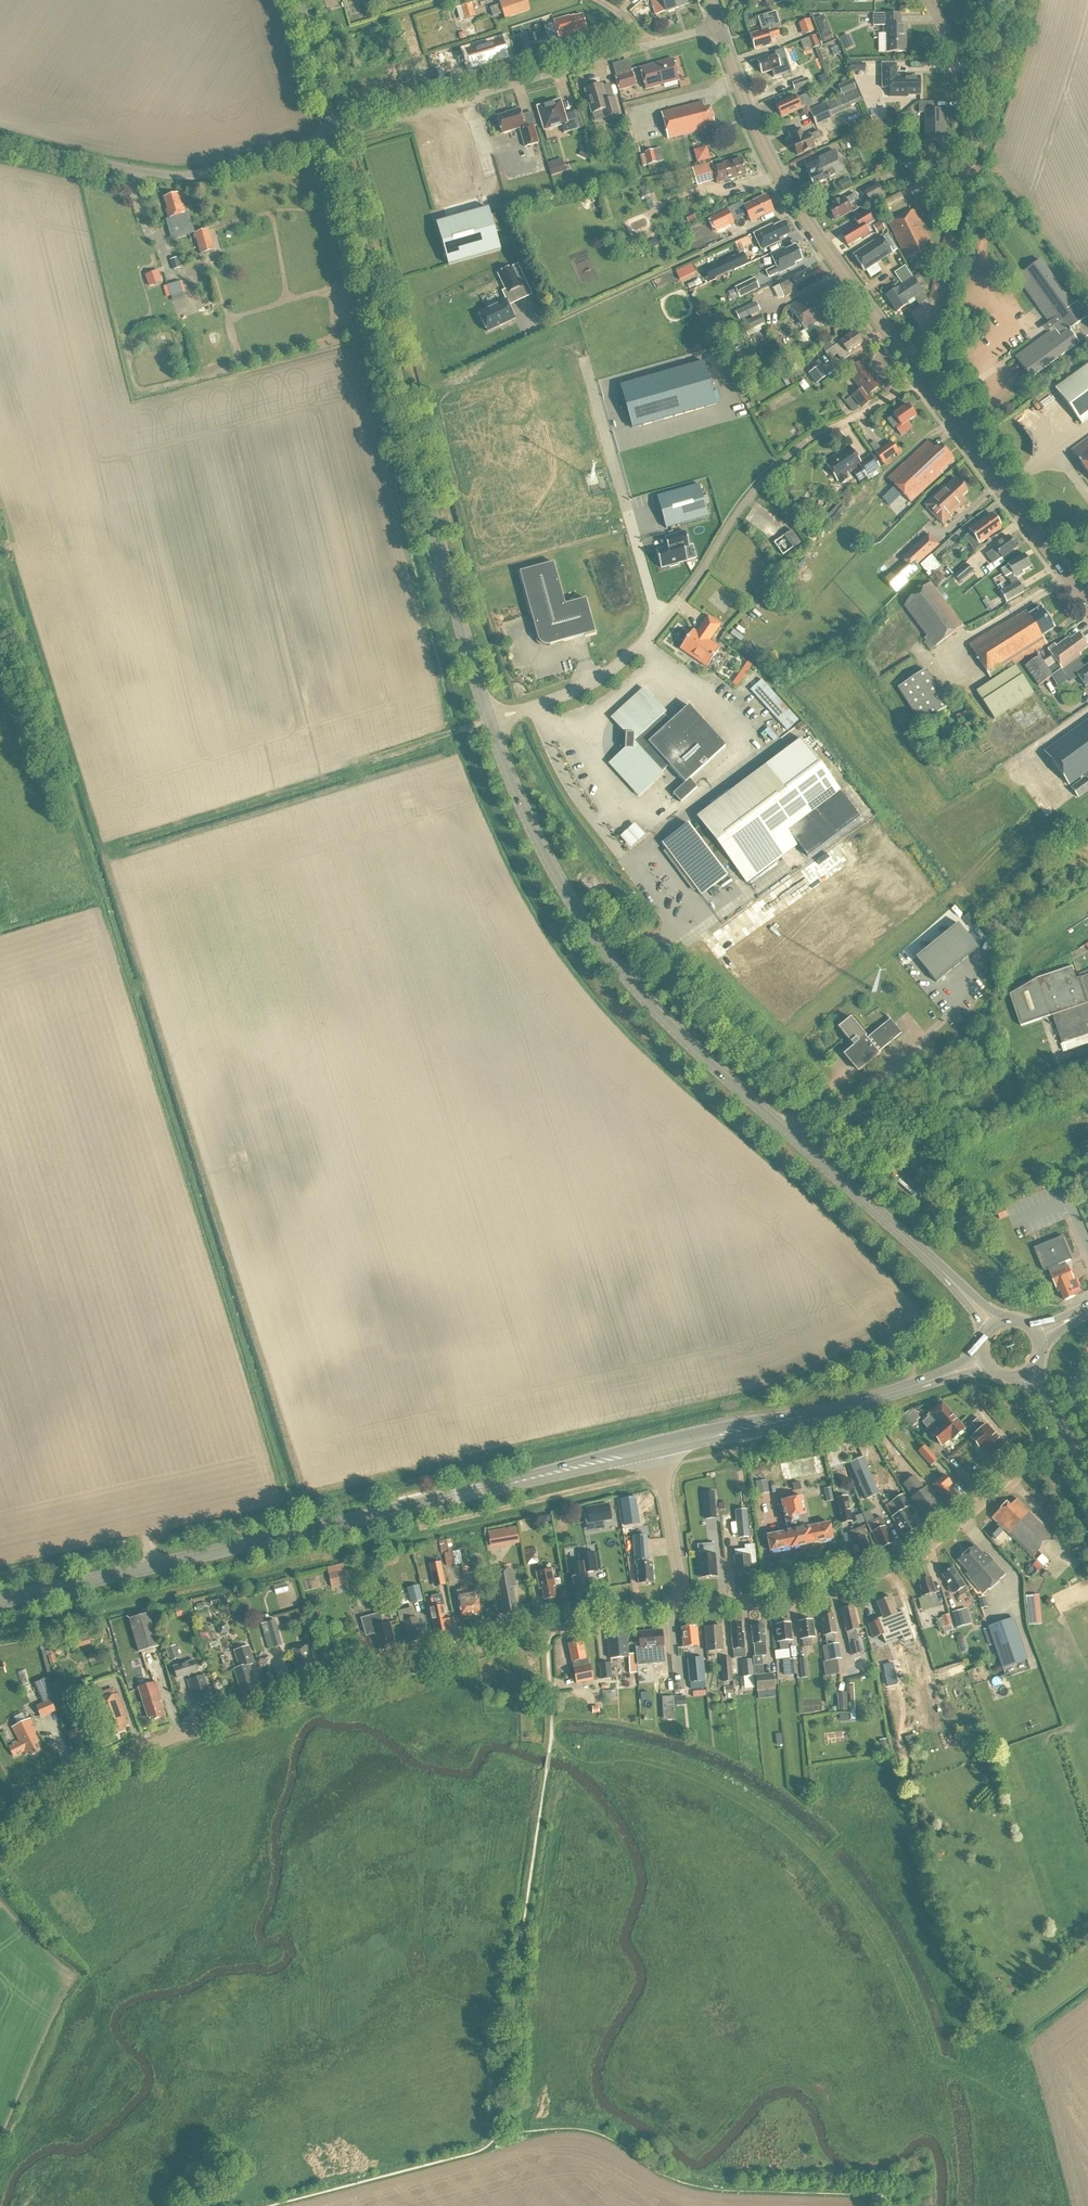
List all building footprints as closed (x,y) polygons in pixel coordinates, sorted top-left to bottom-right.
[(327,9),(339,6),(338,0),(325,0),(327,9)] [(490,8),(492,17),(503,13),(505,19),(529,11),(526,0),(508,0),(499,3),(500,5),(490,8)] [(661,3),(653,5),(656,15),(687,5),(685,0),(660,0),(661,3)] [(476,16),(472,4),(455,9),(459,21),(476,16)] [(887,52),(906,52),(906,25),(901,25),(901,14),(874,14),(874,25),(883,25),(883,33),(886,33),(887,52)] [(577,31),(585,28),(581,15),(574,17),(574,16),(569,17),(569,16),(552,21),(557,39),(577,33),(577,31)] [(803,35),(815,32),(810,19),(799,23),(803,35)] [(476,28),(468,29),(468,37),(476,36),(476,28)] [(767,30),(749,36),(754,51),(772,45),(770,40),(780,37),(777,28),(768,31),(767,30)] [(825,41),(833,39),(832,32),(823,35),(825,41)] [(842,38),(848,49),(855,45),(849,34),(842,38)] [(530,53),(525,35),(513,38),(519,57),(530,53)] [(816,36),(807,40),(811,50),(820,47),(816,36)] [(495,43),(471,50),(476,64),(499,57),(495,43)] [(759,65),(758,67),(759,70),(761,70),(762,76),(780,70),(779,66),(788,63),(784,51),(775,54),(776,57),(758,63),(759,65)] [(675,62),(672,62),(672,60),(639,69),(645,90),(678,81),(674,68),(676,67),(675,62)] [(896,64),(882,65),(882,89),(890,89),(890,98),(908,98),(908,97),(920,96),(920,78),(910,78),(910,76),(897,77),(896,64)] [(789,76),(794,91),(809,86),(803,70),(789,76)] [(632,74),(616,79),(620,90),(636,85),(632,74)] [(838,87),(842,95),(856,89),(852,81),(838,87)] [(601,85),(585,90),(592,114),(602,111),(604,119),(619,114),(614,99),(606,101),(601,85)] [(826,104),(826,105),(810,112),(816,127),(833,120),(832,116),(862,103),(857,90),(826,104)] [(795,96),(775,105),(781,118),(812,105),(807,95),(797,99),(795,96)] [(577,130),(572,112),(564,115),(560,101),(537,108),(544,131),(561,126),(563,134),(577,130)] [(934,102),(919,102),(919,113),(926,113),(926,141),(944,140),(943,111),(934,111),(934,102)] [(702,103),(661,113),(668,139),(704,130),(704,127),(713,125),(709,107),(703,109),(702,103)] [(509,113),(509,114),(497,118),(501,134),(519,129),(525,148),(538,144),(533,127),(525,129),(519,110),(509,113)] [(885,124),(887,129),(901,124),(899,118),(885,124)] [(789,134),(793,142),(792,143),(798,156),(814,148),(812,143),(821,138),(819,132),(809,136),(809,135),(803,138),(799,129),(789,134)] [(698,163),(712,159),(708,145),(694,149),(698,163)] [(648,166),(657,164),(654,151),(645,153),(648,166)] [(834,151),(818,159),(819,161),(806,168),(810,176),(809,177),(810,178),(809,181),(811,184),(813,185),(814,187),(828,180),(829,182),(846,174),(834,151)] [(548,163),(552,175),(565,171),(562,159),(548,163)] [(712,164),(693,170),(698,187),(716,181),(717,184),(746,176),(741,159),(713,167),(712,164)] [(840,183),(844,190),(853,185),(849,178),(840,183)] [(871,204),(886,196),(879,184),(865,191),(871,204)] [(831,214),(829,215),(832,221),(834,220),(835,221),(851,211),(848,206),(858,200),(855,194),(844,200),(844,198),(832,204),(832,206),(828,208),(831,214)] [(164,199),(167,210),(165,211),(168,219),(169,219),(172,226),(186,221),(184,214),(186,214),(183,206),(182,206),(178,195),(164,199)] [(765,197),(743,207),(751,222),(773,212),(765,197)] [(501,251),(488,209),(436,224),(448,266),(501,251)] [(915,210),(889,223),(907,259),(926,250),(924,246),(931,242),(915,210)] [(726,211),(710,220),(716,232),(732,224),(726,211)] [(854,219),(857,225),(840,235),(847,246),(862,238),(863,239),(869,236),(864,227),(873,222),(866,211),(854,219)] [(875,226),(878,232),(886,228),(883,222),(875,226)] [(771,226),(753,235),(761,251),(779,243),(778,240),(789,235),(783,223),(772,228),(771,226)] [(204,232),(194,234),(200,254),(210,252),(204,232)] [(881,237),(853,255),(864,272),(897,250),(887,234),(882,238),(881,237)] [(735,242),(739,250),(753,244),(749,236),(735,242)] [(794,264),(802,260),(795,246),(784,252),(783,249),(770,255),(776,267),(766,272),(769,278),(779,273),(779,274),(795,266),(794,264)] [(180,269),(176,258),(169,261),(173,271),(180,269)] [(734,259),(711,269),(714,278),(738,267),(734,259)] [(1015,358),(1030,379),(1087,337),(1087,321),(1076,304),(1073,306),(1040,261),(1016,278),(1049,323),(1045,326),(1050,333),(1015,358)] [(680,280),(697,272),(693,263),(676,271),(680,280)] [(522,288),(512,268),(497,274),(507,294),(522,288)] [(150,286),(163,281),(159,269),(145,274),(150,286)] [(815,281),(816,281),(814,276),(813,276),(810,270),(792,279),(793,280),(779,287),(785,298),(816,283),(815,281)] [(739,298),(759,289),(754,279),(735,288),(739,298)] [(906,303),(922,292),(913,279),(897,290),(897,289),(885,297),(896,313),(908,305),(906,303)] [(170,295),(182,293),(181,282),(169,284),(170,295)] [(825,318),(824,316),(836,308),(826,292),(809,302),(804,298),(790,307),(804,331),(825,318)] [(487,333),(515,320),(505,300),(487,309),(488,311),(479,315),(487,333)] [(756,303),(735,313),(739,321),(760,311),(756,303)] [(760,315),(741,324),(745,333),(764,323),(760,315)] [(804,331),(796,337),(805,352),(814,346),(804,331)] [(839,342),(839,343),(832,348),(842,362),(849,356),(848,354),(861,344),(853,332),(839,342)] [(847,372),(860,390),(853,396),(861,407),(871,400),(867,395),(879,386),(862,362),(847,372)] [(632,429),(716,405),(704,363),(620,387),(632,429)] [(818,366),(808,373),(816,384),(826,377),(818,366)] [(1056,390),(1081,426),(1087,421),(1087,367),(1056,390)] [(893,416),(887,421),(893,429),(894,428),(900,436),(912,428),(908,422),(915,417),(907,405),(893,416)] [(1070,451),(1087,476),(1087,438),(1070,451)] [(927,441),(887,479),(910,503),(941,474),(940,473),(953,461),(939,446),(936,450),(927,441)] [(891,442),(875,454),(883,464),(898,453),(891,442)] [(866,477),(879,468),(870,454),(867,456),(868,457),(863,461),(862,460),(859,462),(849,446),(837,454),(837,455),(834,458),(833,457),(824,463),(837,482),(859,467),(866,477)] [(967,492),(955,479),(946,487),(945,485),(924,505),(927,509),(931,509),(934,506),(941,514),(938,516),(938,520),(943,526),(951,519),(949,517),(959,508),(961,509),(967,504),(962,498),(967,492)] [(788,481),(777,482),(779,498),(790,497),(788,481)] [(708,518),(699,485),(656,497),(666,529),(708,518)] [(986,538),(1001,528),(991,514),(969,530),(979,545),(987,539),(986,538)] [(806,522),(798,528),(807,539),(814,534),(806,522)] [(773,543),(782,556),(800,543),(791,531),(773,543)] [(684,549),(689,548),(685,533),(664,539),(667,548),(655,551),(661,569),(669,566),(670,568),(679,566),(678,564),(687,561),(684,549)] [(908,574),(937,547),(927,537),(919,544),(918,543),(909,552),(910,552),(905,557),(904,556),(901,559),(907,564),(903,568),(908,574)] [(1007,537),(992,547),(994,549),(985,555),(992,565),(1001,558),(1001,559),(1015,548),(1007,537)] [(1000,570),(1010,588),(1001,593),(1006,602),(1022,592),(1017,583),(1014,579),(1023,574),(1022,572),(1030,567),(1023,555),(1007,565),(1008,566),(1000,570)] [(553,563),(519,573),(531,615),(533,614),(541,646),(562,640),(563,642),(595,633),(585,599),(565,605),(553,563)] [(959,583),(973,572),(967,565),(953,576),(959,583)] [(936,588),(945,580),(936,570),(927,578),(936,588)] [(929,651),(962,627),(930,583),(910,598),(904,607),(927,637),(924,640),(925,642),(923,644),(929,651)] [(988,599),(984,602),(990,611),(994,608),(988,599)] [(1016,616),(969,646),(990,679),(1046,644),(1041,636),(1053,629),(1040,608),(1028,616),(1025,612),(1017,617),(1016,616)] [(699,628),(701,629),(698,634),(693,630),(679,649),(706,668),(719,649),(703,638),(706,633),(712,637),(720,625),(707,617),(699,628)] [(1087,648),(1078,634),(1069,641),(1067,639),(1055,647),(1054,645),(1047,650),(1053,659),(1044,666),(1038,657),(1024,667),(1038,687),(1052,677),(1052,676),(1061,670),(1070,664),(1076,673),(1075,674),(1086,688),(1087,686),(1087,664),(1083,668),(1076,659),(1080,656),(1079,654),(1087,648)] [(738,687),(754,665),(748,661),(732,683),(738,687)] [(1014,666),(975,692),(993,720),(1032,694),(1014,666)] [(898,689),(921,726),(949,707),(926,671),(898,689)] [(798,721),(764,684),(753,694),(787,731),(798,721)] [(668,766),(685,784),(673,795),(680,803),(697,788),(689,780),(725,747),(688,706),(670,722),(664,715),(666,713),(658,705),(643,689),(611,718),(618,727),(625,735),(625,740),(623,740),(623,744),(625,744),(624,749),(616,757),(617,757),(609,764),(638,797),(654,782),(663,775),(661,773),(668,766)] [(1070,789),(1077,798),(1087,790),(1087,781),(1085,777),(1084,779),(1082,776),(1087,771),(1087,719),(1043,752),(1068,786),(1079,777),(1081,780),(1070,789)] [(702,825),(693,831),(688,824),(662,844),(701,896),(727,877),(722,869),(730,863),(746,884),(798,845),(807,857),(860,818),(801,740),(697,818),(702,825)] [(620,837),(631,848),(646,834),(635,823),(620,837)] [(721,881),(724,887),(733,881),(730,876),(721,881)] [(936,983),(978,949),(957,924),(915,958),(936,983)] [(1077,980),(1073,969),(1039,981),(1010,996),(1020,1026),(1053,1017),(1062,1045),(1087,1036),(1087,977),(1077,980)] [(889,1020),(866,1039),(865,1037),(866,1037),(865,1036),(864,1037),(852,1022),(842,1031),(851,1042),(850,1043),(853,1046),(844,1054),(859,1071),(880,1054),(880,1053),(879,1054),(878,1053),(890,1043),(887,1039),(890,1036),(893,1040),(901,1033),(887,1016),(886,1017),(889,1020)] [(1062,1237),(1034,1249),(1043,1272),(1049,1270),(1051,1274),(1051,1275),(1056,1288),(1059,1287),(1064,1301),(1075,1297),(1072,1291),(1078,1288),(1075,1280),(1073,1281),(1068,1267),(1067,1268),(1065,1263),(1072,1260),(1062,1237)] [(965,1397),(974,1407),(980,1402),(971,1392),(965,1397)] [(929,1418),(923,1423),(927,1429),(926,1430),(931,1435),(932,1434),(942,1446),(951,1438),(952,1440),(964,1429),(942,1403),(930,1414),(928,1416),(929,1418)] [(908,1412),(902,1418),(912,1429),(918,1423),(908,1412)] [(971,1423),(978,1431),(972,1437),(975,1442),(975,1446),(977,1449),(981,1448),(983,1446),(992,1456),(1004,1445),(987,1424),(985,1426),(978,1417),(971,1423)] [(937,1460),(925,1446),(918,1452),(930,1466),(937,1460)] [(850,1463),(866,1499),(878,1493),(862,1457),(850,1463)] [(903,1483),(913,1497),(911,1498),(927,1520),(942,1508),(926,1486),(923,1488),(914,1475),(903,1483)] [(949,1487),(951,1485),(944,1475),(933,1484),(948,1503),(956,1496),(949,1487)] [(793,1486),(795,1493),(802,1492),(800,1484),(793,1486)] [(830,1489),(824,1490),(826,1503),(833,1501),(830,1489)] [(884,1506),(897,1527),(896,1528),(901,1535),(903,1533),(904,1535),(916,1527),(905,1509),(910,1506),(902,1494),(893,1500),(884,1506)] [(781,1500),(787,1530),(767,1535),(770,1551),(791,1547),(791,1548),(812,1544),(811,1543),(833,1538),(829,1522),(808,1526),(802,1496),(781,1500)] [(836,1499),(841,1524),(852,1522),(847,1496),(836,1499)] [(641,1524),(636,1497),(620,1500),(624,1527),(641,1524)] [(1005,1503),(992,1517),(1033,1557),(1053,1535),(1016,1499),(1009,1506),(1005,1503)] [(611,1520),(609,1506),(587,1510),(589,1524),(611,1520)] [(707,1534),(721,1533),(719,1510),(706,1511),(707,1534)] [(748,1531),(746,1512),(736,1513),(738,1532),(748,1531)] [(885,1526),(883,1521),(882,1517),(867,1524),(871,1532),(872,1532),(880,1549),(893,1543),(885,1526)] [(491,1549),(509,1546),(506,1529),(488,1531),(491,1549)] [(854,1547),(853,1547),(855,1552),(856,1552),(858,1558),(871,1553),(864,1536),(859,1538),(856,1530),(850,1532),(853,1540),(851,1540),(854,1547)] [(654,1582),(652,1564),(649,1564),(648,1558),(649,1558),(648,1550),(647,1536),(633,1537),(635,1566),(637,1566),(638,1583),(654,1582)] [(969,1573),(967,1575),(971,1579),(970,1580),(983,1595),(1006,1575),(989,1555),(986,1558),(975,1545),(958,1560),(969,1573)] [(526,1549),(528,1565),(540,1563),(538,1547),(526,1549)] [(746,1549),(736,1550),(737,1557),(734,1557),(736,1575),(752,1574),(750,1555),(746,1556),(746,1549)] [(447,1566),(456,1564),(454,1551),(445,1553),(447,1566)] [(570,1576),(572,1576),(575,1594),(590,1592),(587,1573),(598,1571),(595,1552),(579,1555),(581,1562),(568,1565),(570,1576)] [(698,1556),(700,1578),(717,1577),(715,1555),(698,1556)] [(330,1581),(346,1578),(343,1565),(327,1568),(330,1581)] [(942,1574),(951,1587),(949,1588),(952,1592),(954,1591),(955,1593),(958,1591),(961,1596),(968,1590),(966,1587),(966,1586),(953,1567),(942,1574)] [(504,1613),(517,1611),(515,1599),(516,1598),(515,1593),(514,1592),(513,1585),(517,1584),(514,1569),(510,1570),(510,1568),(497,1570),(504,1613)] [(552,1568),(537,1571),(540,1587),(543,1586),(545,1598),(555,1596),(552,1584),(555,1584),(552,1568)] [(428,1585),(445,1582),(443,1570),(426,1573),(428,1585)] [(923,1578),(919,1579),(919,1580),(917,1581),(922,1597),(928,1595),(932,1608),(939,1606),(930,1577),(923,1579),(923,1578)] [(404,1605),(419,1601),(414,1583),(406,1586),(407,1591),(401,1593),(404,1605)] [(457,1588),(459,1600),(458,1601),(461,1615),(481,1611),(478,1598),(477,1598),(475,1589),(465,1591),(464,1585),(460,1586),(461,1588),(457,1588)] [(417,1590),(420,1600),(425,1599),(421,1588),(417,1590)] [(1039,1594),(1025,1596),(1028,1625),(1042,1624),(1039,1594)] [(884,1619),(879,1621),(868,1625),(874,1639),(893,1631),(888,1618),(898,1615),(890,1596),(877,1602),(884,1619)] [(433,1618),(435,1632),(449,1629),(447,1623),(449,1622),(448,1614),(446,1615),(444,1604),(435,1605),(434,1597),(427,1599),(430,1618),(433,1618)] [(979,1600),(982,1610),(988,1609),(986,1598),(979,1600)] [(857,1629),(860,1628),(857,1619),(856,1619),(853,1606),(842,1609),(844,1617),(843,1617),(847,1631),(850,1642),(849,1642),(853,1655),(862,1653),(857,1629)] [(381,1611),(361,1616),(366,1632),(375,1629),(379,1643),(380,1643),(381,1649),(396,1645),(393,1637),(395,1636),(391,1621),(385,1623),(381,1611)] [(960,1611),(953,1614),(957,1628),(964,1626),(960,1611)] [(130,1618),(140,1651),(158,1646),(149,1612),(130,1618)] [(820,1617),(822,1628),(821,1628),(823,1635),(824,1635),(826,1645),(829,1660),(841,1658),(839,1643),(835,1643),(833,1633),(837,1632),(833,1614),(820,1617)] [(938,1629),(943,1628),(944,1633),(953,1631),(952,1625),(949,1615),(941,1617),(942,1618),(936,1620),(938,1629)] [(420,1638),(418,1628),(420,1627),(417,1616),(403,1620),(407,1631),(409,1631),(412,1640),(420,1638)] [(805,1619),(805,1621),(798,1621),(800,1638),(802,1638),(803,1647),(812,1646),(811,1637),(814,1637),(812,1620),(810,1620),(809,1618),(805,1619)] [(1013,1619),(988,1628),(1000,1661),(992,1663),(994,1670),(1002,1668),(1003,1669),(1028,1661),(1013,1619)] [(267,1623),(274,1648),(282,1646),(275,1621),(267,1623)] [(782,1622),(782,1623),(775,1624),(777,1641),(779,1640),(780,1650),(789,1649),(788,1640),(792,1640),(790,1622),(787,1623),(787,1621),(782,1622)] [(741,1622),(731,1623),(734,1659),(746,1658),(745,1649),(744,1633),(744,1632),(742,1632),(741,1622)] [(755,1657),(766,1656),(765,1641),(766,1641),(764,1624),(752,1625),(753,1642),(754,1642),(755,1657)] [(696,1625),(681,1627),(683,1647),(699,1645),(696,1625)] [(721,1625),(704,1626),(706,1650),(723,1649),(721,1625)] [(650,1656),(649,1648),(656,1647),(657,1656),(664,1655),(663,1646),(665,1646),(663,1630),(638,1633),(640,1648),(643,1648),(644,1657),(650,1656)] [(624,1634),(607,1636),(609,1659),(627,1657),(629,1674),(635,1673),(633,1654),(626,1655),(624,1634)] [(76,1646),(90,1645),(89,1635),(76,1636),(76,1646)] [(581,1642),(569,1644),(577,1684),(593,1681),(590,1665),(588,1658),(584,1659),(581,1642)] [(311,1656),(312,1655),(309,1644),(289,1650),(293,1662),(295,1661),(299,1673),(314,1669),(311,1656)] [(254,1662),(248,1645),(234,1649),(240,1666),(234,1668),(242,1691),(254,1687),(253,1684),(255,1683),(249,1664),(254,1662)] [(167,1649),(171,1661),(179,1658),(175,1646),(167,1649)] [(806,1657),(800,1658),(802,1678),(808,1677),(806,1657)] [(721,1659),(723,1683),(732,1682),(731,1658),(721,1659)] [(798,1673),(797,1658),(789,1659),(791,1674),(798,1673)] [(705,1682),(703,1659),(687,1660),(689,1684),(705,1682)] [(196,1673),(197,1673),(193,1661),(174,1667),(178,1678),(189,1674),(190,1678),(188,1679),(195,1703),(199,1702),(200,1704),(209,1702),(208,1699),(211,1697),(204,1674),(197,1676),(196,1673)] [(744,1661),(744,1674),(753,1674),(752,1661),(744,1661)] [(896,1684),(892,1664),(883,1665),(887,1686),(896,1684)] [(613,1679),(611,1665),(601,1666),(603,1680),(613,1679)] [(757,1692),(758,1699),(775,1698),(774,1690),(775,1690),(773,1674),(755,1676),(757,1692)] [(157,1681),(139,1686),(148,1717),(153,1715),(154,1718),(165,1715),(160,1699),(162,1699),(157,1681)] [(125,1715),(127,1714),(120,1694),(116,1695),(113,1688),(100,1693),(98,1686),(90,1689),(94,1702),(102,1727),(108,1725),(111,1734),(126,1729),(125,1725),(128,1725),(125,1715)] [(79,1713),(93,1708),(87,1691),(81,1693),(84,1700),(75,1704),(79,1713)] [(837,1693),(838,1711),(848,1711),(846,1693),(837,1693)] [(677,1721),(675,1695),(663,1696),(664,1722),(677,1721)] [(686,1696),(676,1696),(677,1704),(687,1704),(686,1696)] [(40,1716),(55,1710),(51,1700),(36,1707),(40,1716)] [(33,1727),(35,1726),(30,1717),(12,1726),(20,1741),(7,1748),(13,1758),(24,1753),(25,1755),(30,1752),(32,1756),(40,1752),(35,1743),(38,1742),(37,1741),(33,1734),(36,1733),(33,1727)]
